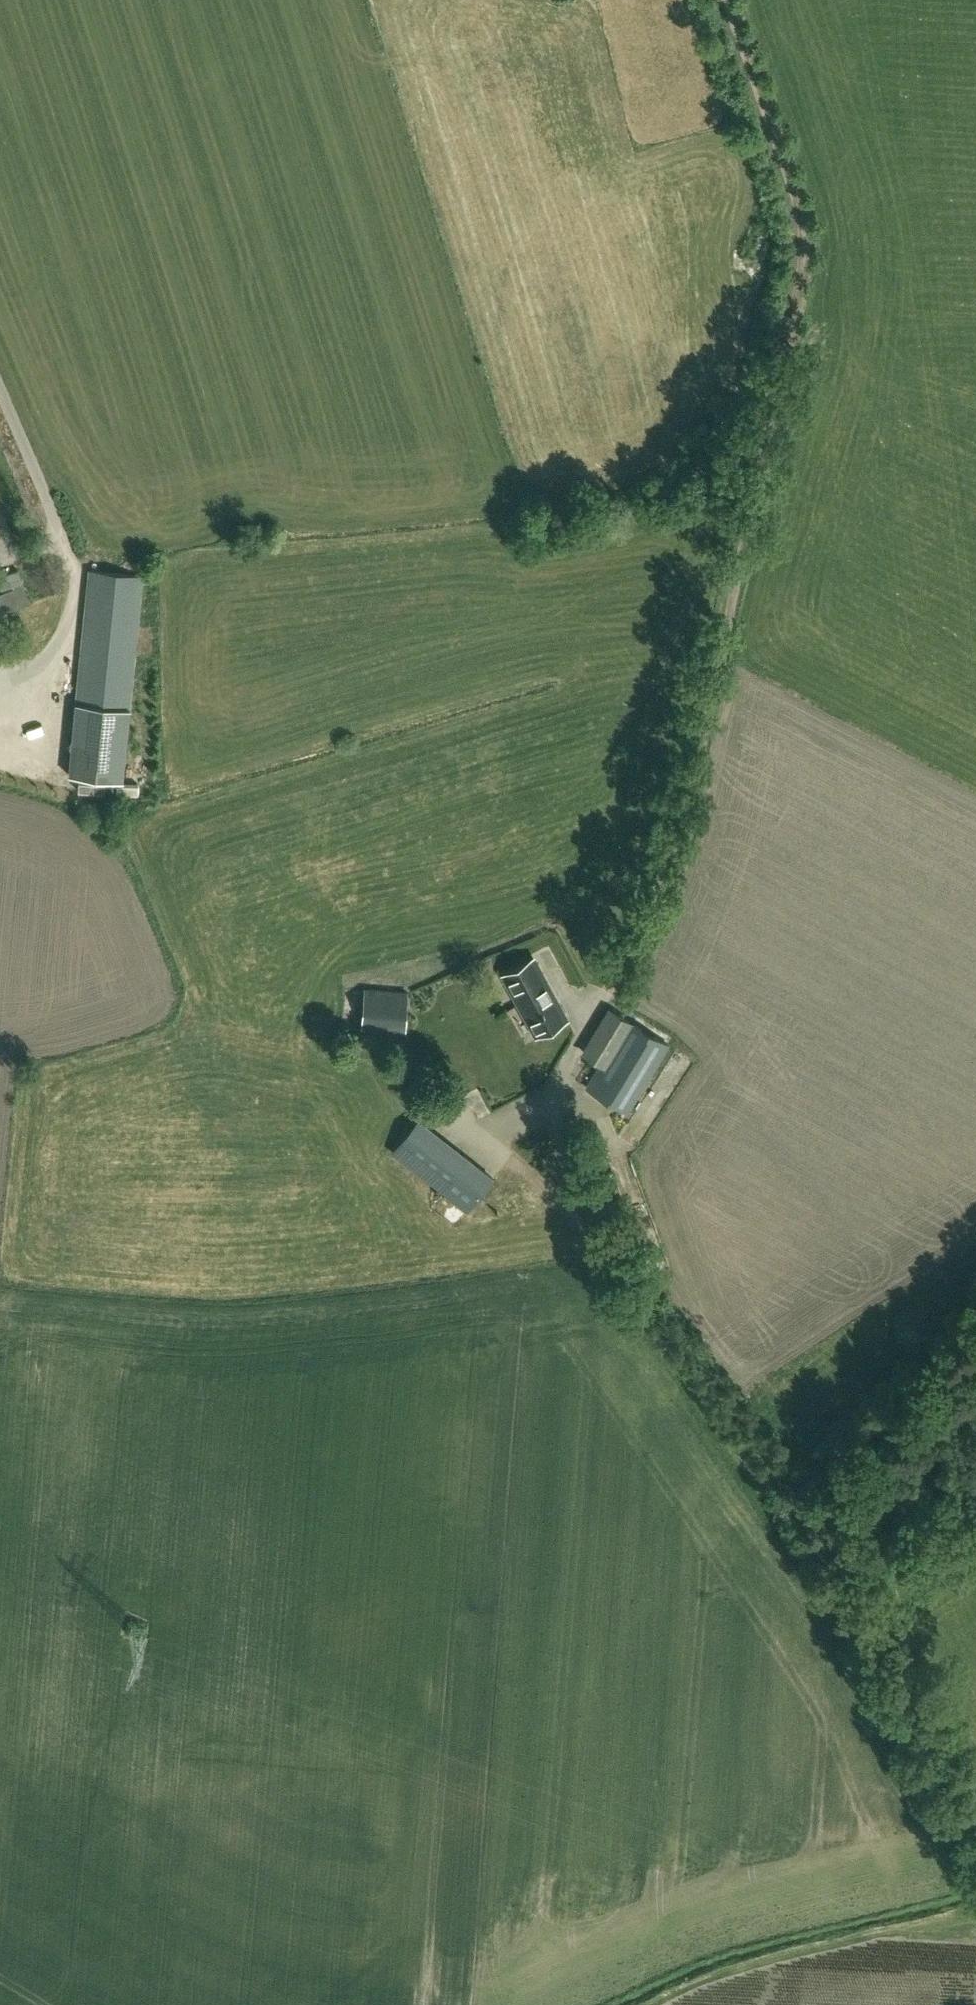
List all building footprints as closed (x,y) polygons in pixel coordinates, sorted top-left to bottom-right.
[(3,612),(31,601),(19,568),(0,574),(0,583),(3,590),(0,591),(0,602),(3,612)] [(144,574),(90,568),(70,773),(124,779),(144,574)] [(534,958),(504,975),(536,1034),(541,1032),(544,1033),(547,1034),(550,1032),(552,1029),(552,1026),(566,1018),(534,958)] [(406,1030),(409,991),(365,987),(362,1027),(406,1030)] [(582,1053),(600,1063),(586,1085),(627,1110),(668,1043),(627,1018),(609,1008),(582,1053)] [(493,1176),(419,1118),(393,1150),(467,1209),(493,1176)]
